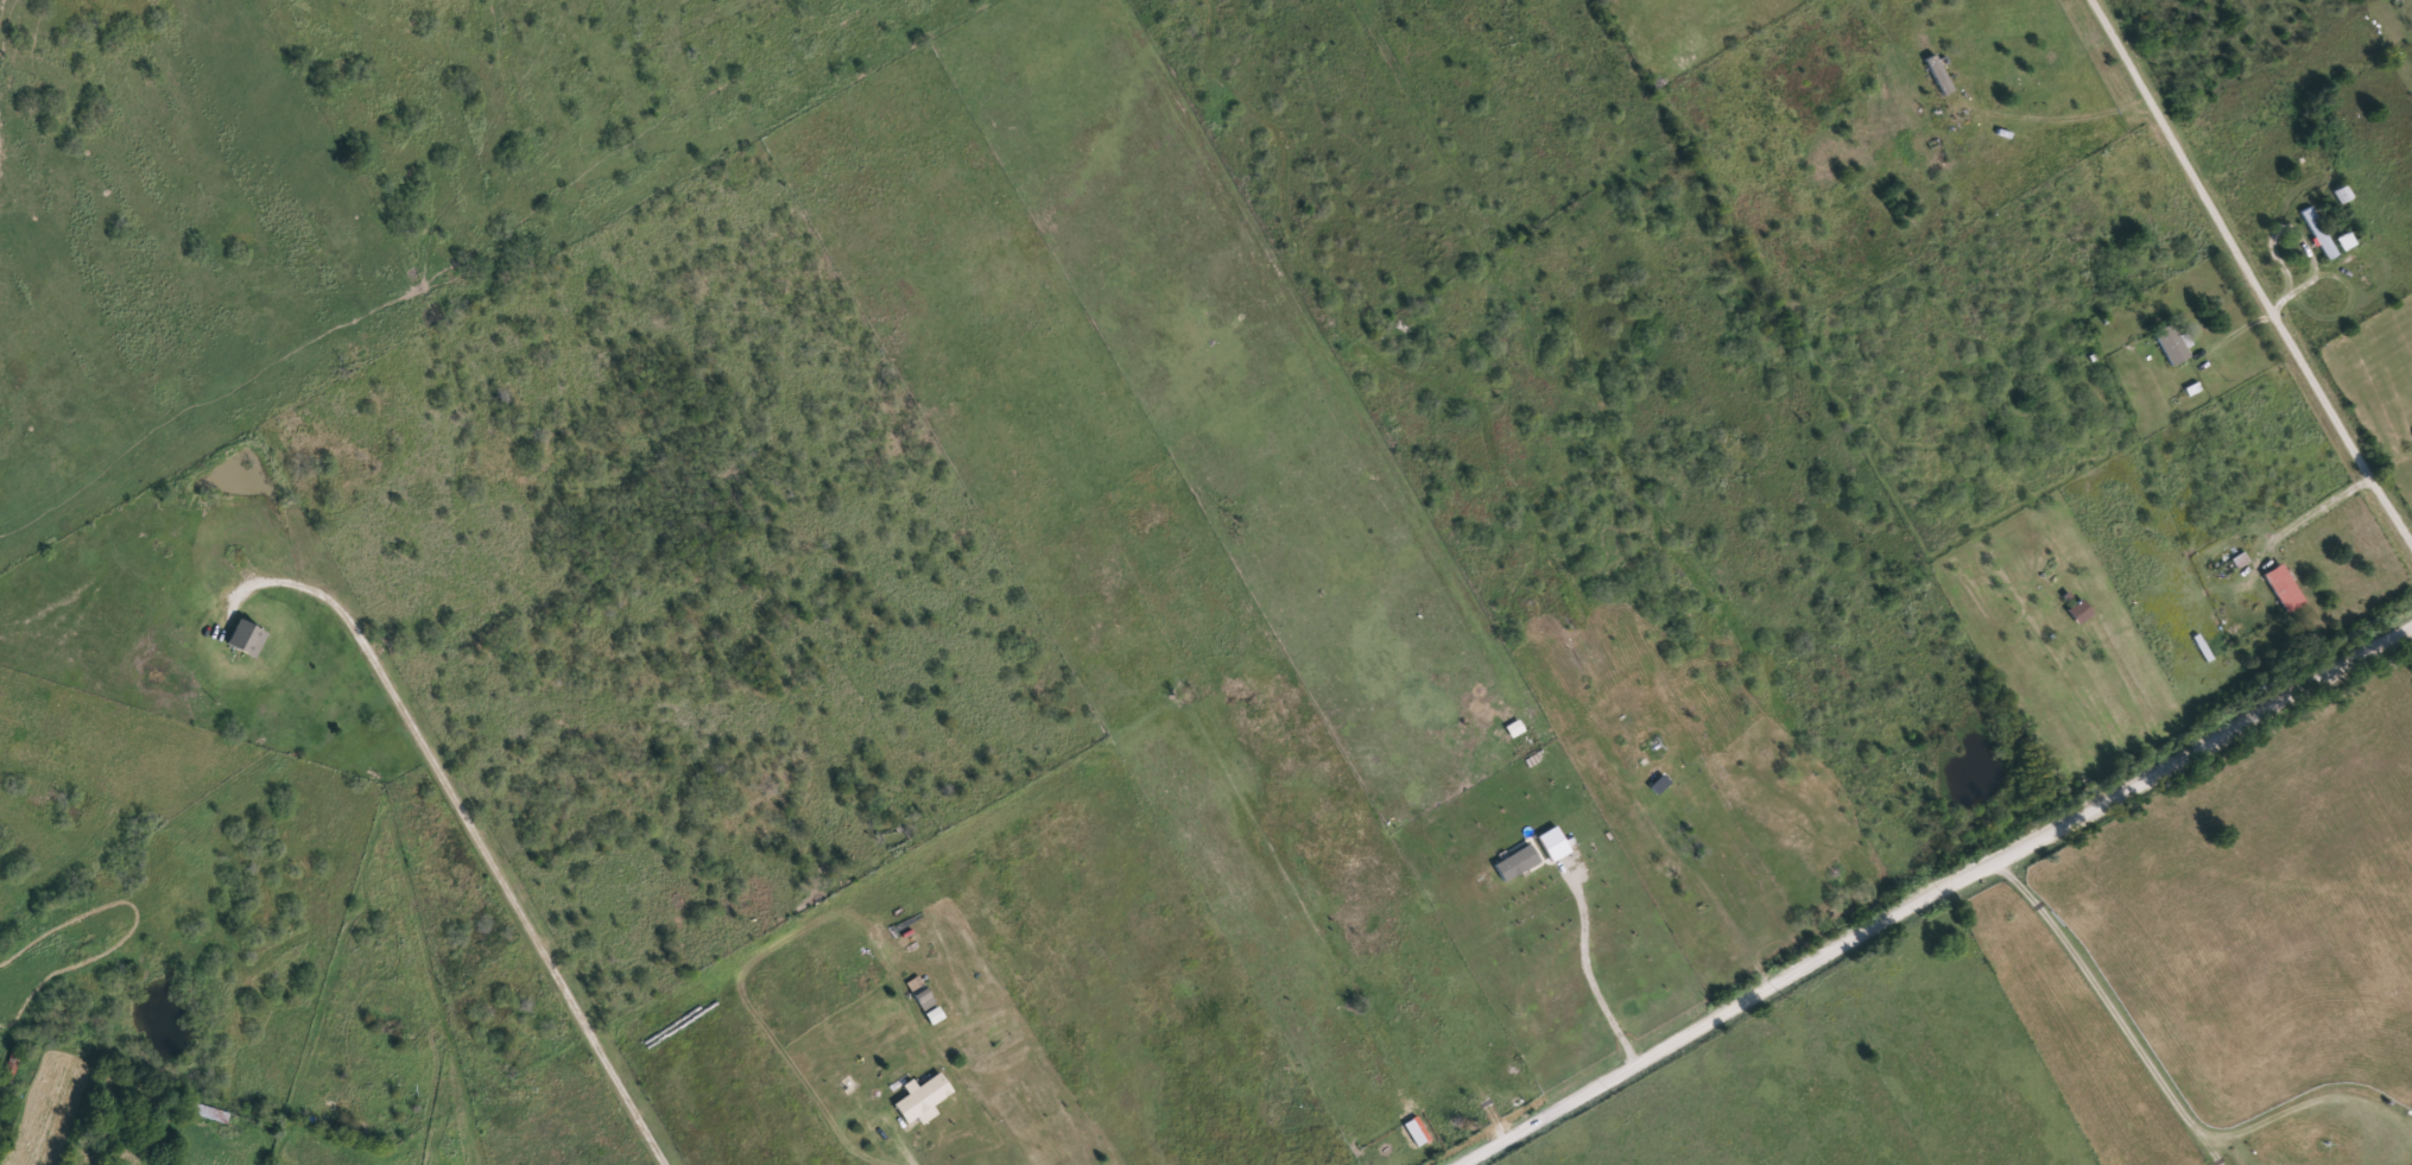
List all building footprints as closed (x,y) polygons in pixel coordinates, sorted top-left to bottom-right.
[(1928,59),(1945,97),(1957,91),(1940,54),(1928,59)] [(2328,260),(2300,213),(2310,208),(2336,255),(2328,260)] [(2152,336),(2170,324),(2191,354),(2173,366),(2152,336)] [(2262,576),(2280,564),(2305,603),(2287,615),(2262,576)] [(260,659),(272,632),(243,619),(231,645),(260,659)] [(1506,881),(1545,865),(1536,845),(1498,862),(1506,881)] [(924,1011),(914,996),(925,989),(935,1002),(924,1011)] [(951,1093),(931,1104),(937,1114),(920,1123),(917,1116),(905,1123),(894,1103),(910,1095),(904,1085),(912,1079),(917,1087),(939,1074),(951,1093)] [(229,1113),(226,1125),(183,1112),(186,1100),(229,1113)] [(1410,1141),(1416,1150),(1434,1140),(1421,1117),(1401,1127),(1409,1142),(1410,1141)]
